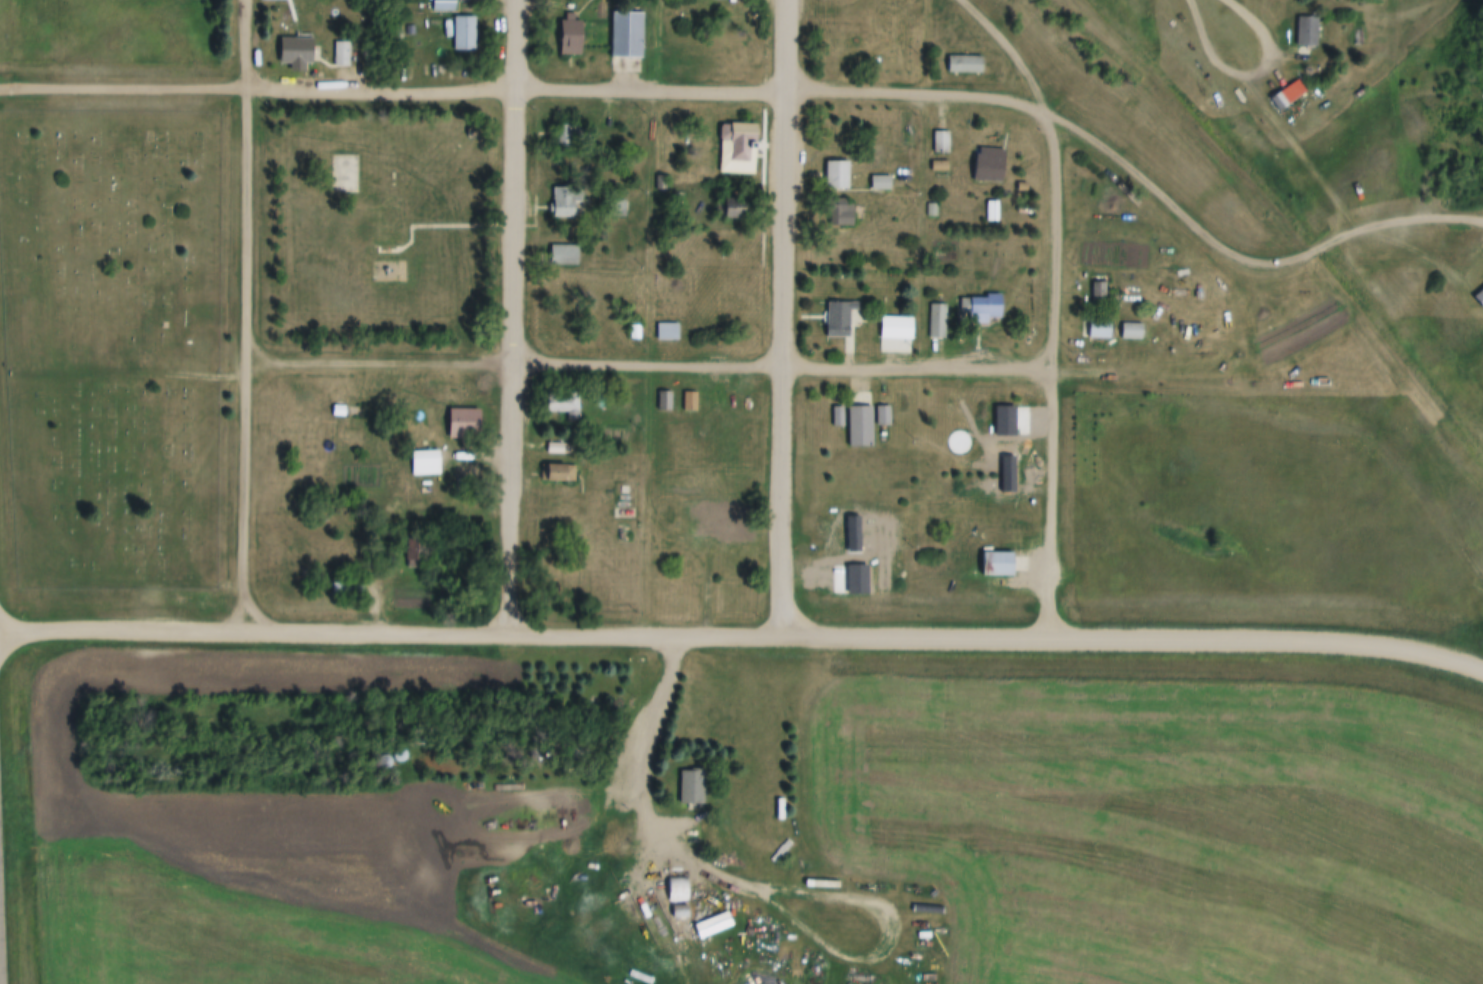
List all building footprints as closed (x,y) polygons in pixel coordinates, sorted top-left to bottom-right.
[(432,12),(432,0),(455,0),(455,12),(432,12)] [(610,12),(642,12),(642,57),(610,57),(610,12)] [(566,13),(575,13),(575,21),(582,21),(582,55),(560,55),(560,21),(566,21),(566,13)] [(455,17),(475,17),(475,51),(455,51),(455,17)] [(1300,17),(1321,18),(1320,47),(1299,46),(1300,17)] [(282,39),(315,39),(315,64),(282,64),(282,39)] [(334,43),(350,43),(350,67),(334,67),(334,43)] [(364,44),(377,44),(377,67),(364,67),(364,44)] [(947,57),(982,57),(982,73),(947,73),(947,57)] [(1293,84),(1302,97),(1277,114),(1268,101),(1293,84)] [(723,125),(733,126),(733,123),(758,125),(757,144),(752,144),(751,161),(732,160),(733,143),(732,143),(732,142),(722,141),(723,125)] [(579,124),(579,147),(549,147),(549,124),(579,124)] [(935,132),(950,132),(950,153),(935,153),(935,132)] [(981,148),(1006,150),(1004,183),(975,181),(977,155),(981,155),(981,148)] [(849,162),(849,190),(827,190),(827,162),(849,162)] [(931,162),(949,162),(949,171),(931,171),(931,162)] [(657,175),(668,175),(668,190),(657,190),(657,175)] [(871,176),(892,176),(892,191),(871,191),(871,176)] [(1019,183),(1029,183),(1028,192),(1018,192),(1019,183)] [(554,212),(551,212),(551,205),(554,205),(554,187),(583,187),(583,202),(576,202),(576,217),(554,217),(554,212)] [(727,204),(727,198),(749,198),(749,219),(727,219),(727,217),(717,217),(717,204),(727,204)] [(854,205),(854,226),(819,226),(819,199),(848,199),(848,205),(854,205)] [(627,200),(627,217),(610,217),(610,200),(627,200)] [(989,201),(1000,201),(1000,220),(989,220),(989,201)] [(927,204),(938,204),(937,217),(927,216),(927,204)] [(1010,209),(1019,211),(1017,218),(1009,216),(1010,209)] [(551,245),(579,245),(579,266),(551,266),(551,245)] [(1094,282),(1108,282),(1108,303),(1094,303),(1094,282)] [(990,318),(990,324),(972,324),(972,316),(962,316),(962,298),(972,298),(972,297),(988,297),(988,294),(1002,294),(1002,318),(990,318)] [(827,338),(827,302),(859,302),(859,311),(850,311),(850,338),(827,338)] [(929,304),(946,305),(945,338),(928,337),(929,304)] [(885,318),(897,318),(897,327),(899,327),(899,326),(905,326),(905,338),(885,338),(885,318)] [(1091,319),(1113,320),(1112,339),(1090,338),(1091,319)] [(658,323),(678,323),(678,340),(658,340),(658,323)] [(630,324),(641,324),(641,340),(630,340),(630,324)] [(295,391),(314,391),(314,401),(295,401),(295,391)] [(659,392),(671,392),(671,411),(659,411),(659,392)] [(547,394),(579,394),(579,429),(566,429),(566,412),(547,412),(547,394)] [(877,405),(891,405),(891,425),(877,425),(877,405)] [(849,407),(873,407),(873,446),(849,446),(849,407)] [(450,409),(481,409),(481,439),(450,439),(450,409)] [(548,443),(564,443),(563,454),(548,454),(548,443)] [(423,451),(440,451),(440,467),(423,467),(423,451)] [(541,465),(575,465),(575,481),(541,481),(541,465)] [(407,540),(428,540),(428,569),(407,569),(407,540)] [(984,552),(1015,552),(1015,576),(984,576),(984,552)] [(333,578),(364,578),(364,599),(333,599),(333,578)] [(681,771),(695,771),(695,768),(705,768),(704,804),(680,803),(681,771)] [(667,878),(689,878),(689,902),(667,902),(667,878)] [(674,918),(679,916),(681,912),(679,907),(674,905),(669,907),(667,912),(669,916),(674,918)] [(694,925),(727,912),(733,926),(699,939),(694,925)] [(647,913),(659,914),(658,930),(647,929),(647,913)]
